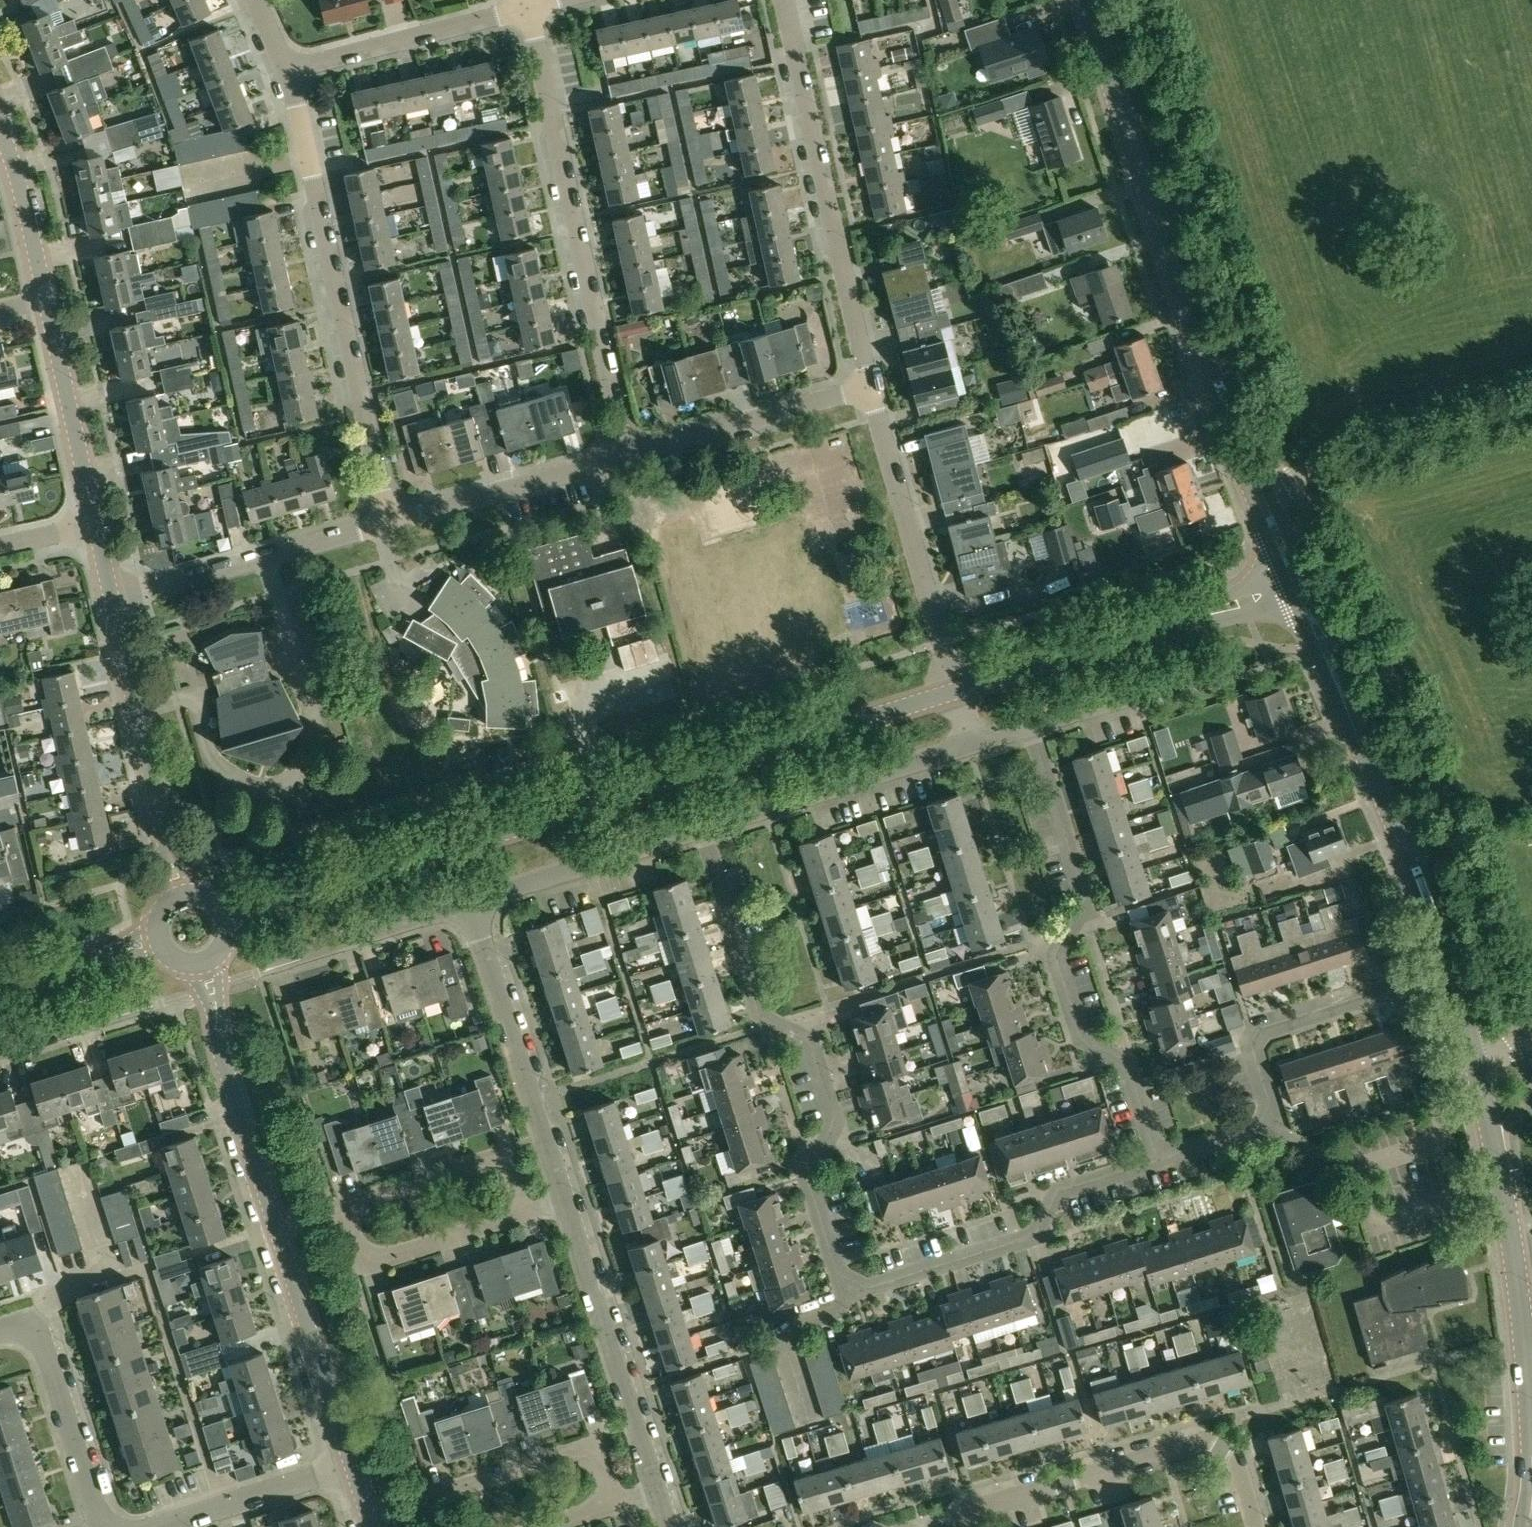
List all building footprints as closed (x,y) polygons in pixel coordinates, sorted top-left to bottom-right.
[(112,28),(102,0),(74,0),(87,37),(112,28)] [(133,22),(143,17),(136,0),(123,0),(133,22)] [(174,3),(184,25),(212,12),(206,0),(180,0),(174,3)] [(327,22),(370,12),(367,0),(321,0),(327,22)] [(714,3),(720,33),(744,27),(742,18),(741,14),(738,0),(728,0),(714,3)] [(946,20),(962,17),(958,0),(941,0),(946,20)] [(714,3),(690,8),(696,38),(720,33),(714,3)] [(928,5),(905,10),(908,22),(931,17),(928,5)] [(690,8),(667,13),(673,43),(696,38),(690,8)] [(39,17),(23,23),(32,47),(78,30),(74,19),(65,22),(60,9),(50,13),(39,17)] [(905,10),(881,16),(884,28),(908,22),(905,10)] [(751,12),(741,14),(742,18),(744,27),(752,26),(753,25),(751,12)] [(667,13),(643,19),(650,48),(673,43),(667,13)] [(881,16),(857,21),(860,33),(884,28),(881,16)] [(143,17),(133,22),(142,43),(153,38),(143,17)] [(1004,18),(966,30),(972,50),(981,47),(988,45),(998,78),(1027,68),(1030,76),(1046,71),(1043,63),(1048,61),(1037,27),(1010,36),(1004,18)] [(643,19),(620,24),(626,53),(650,48),(643,19)] [(620,24),(596,29),(602,58),(605,72),(616,70),(613,56),(626,53),(620,24)] [(78,30),(32,47),(41,71),(52,66),(68,61),(63,48),(83,40),(79,29),(78,30)] [(219,29),(191,39),(199,62),(227,52),(219,29)] [(868,38),(838,45),(844,74),(879,66),(877,57),(872,58),(868,38)] [(105,46),(77,56),(77,57),(82,69),(110,58),(105,46)] [(911,47),(892,51),(894,61),(913,57),(911,47)] [(159,51),(148,56),(156,78),(168,74),(159,51)] [(227,52),(199,62),(208,85),(236,74),(227,52)] [(750,54),(726,59),(728,72),(752,67),(750,54)] [(110,58),(82,69),(85,79),(86,80),(91,79),(101,75),(115,70),(110,58)] [(726,59),(702,64),(705,77),(728,72),(726,59)] [(493,60),(469,66),(476,95),(499,90),(493,60)] [(702,64),(679,69),(682,81),(705,77),(702,64)] [(469,66),(445,71),(452,100),(476,95),(469,66)] [(879,66),(844,74),(850,102),(881,96),(877,77),(882,76),(879,66)] [(679,69),(655,75),(658,86),(682,81),(679,69)] [(445,71),(422,76),(429,106),(431,116),(440,114),(437,104),(452,100),(445,71)] [(755,73),(725,79),(731,103),(760,97),(755,73)] [(168,74),(156,78),(165,101),(177,96),(168,74)] [(236,74),(208,85),(216,107),(244,97),(236,74)] [(655,75),(632,80),(634,91),(658,86),(655,75)] [(422,76),(399,81),(405,111),(429,106),(422,76)] [(60,88),(49,92),(58,116),(99,101),(91,79),(86,80),(85,79),(76,82),(60,88)] [(632,80),(609,85),(611,96),(634,91),(632,80)] [(399,81),(375,87),(382,116),(405,111),(399,81)] [(375,87),(352,92),(358,122),(382,116),(375,87)] [(687,87),(675,90),(681,114),(693,111),(687,87)] [(669,92),(658,94),(663,117),(663,118),(675,115),(669,92)] [(177,96),(165,101),(174,123),(185,119),(177,96)] [(881,96),(850,102),(857,131),(892,123),(890,114),(885,115),(881,96)] [(244,97),(216,107),(224,129),(225,130),(232,128),(245,123),(253,120),(244,97)] [(760,97),(731,103),(736,127),(765,120),(760,97)] [(1060,97),(1029,107),(1049,166),(1080,156),(1060,97)] [(1002,98),(972,108),(978,125),(1008,116),(1007,113),(1002,98)] [(99,101),(58,116),(66,140),(83,133),(94,129),(89,116),(103,111),(99,101)] [(618,102),(589,109),(594,133),(624,126),(618,102)] [(693,111),(681,114),(686,138),(698,135),(693,111)] [(158,112),(105,127),(108,140),(162,124),(158,112)] [(663,117),(658,119),(659,128),(664,127),(667,141),(680,138),(675,115),(663,118),(663,117)] [(486,122),(482,123),(485,135),(508,130),(505,118),(500,119),(486,122)] [(175,127),(168,130),(174,141),(186,138),(192,137),(185,119),(174,123),(175,127)] [(736,127),(728,128),(730,139),(738,137),(741,150),(770,144),(765,120),(736,127)] [(245,123),(232,128),(237,151),(249,149),(245,123)] [(482,123),(458,128),(461,140),(485,135),(482,123)] [(892,123),(857,131),(863,159),(893,152),(889,134),(894,133),(892,123)] [(162,124),(108,140),(111,151),(141,143),(140,142),(165,135),(162,124)] [(624,126),(594,133),(599,156),(629,150),(625,135),(631,134),(630,127),(624,128),(624,126)] [(224,129),(220,130),(226,154),(237,151),(232,128),(225,130),(224,129)] [(458,128),(435,133),(438,145),(461,140),(458,128)] [(220,130),(209,132),(214,156),(226,154),(220,130)] [(209,132),(197,135),(203,159),(214,156),(209,132)] [(435,133),(412,139),(414,150),(438,145),(435,133)] [(192,137),(186,138),(191,162),(203,159),(197,135),(192,137)] [(698,135),(686,138),(691,161),(703,159),(698,135)] [(511,137),(481,143),(486,167),(516,161),(511,137)] [(186,138),(174,141),(179,164),(191,162),(186,138)] [(680,138),(667,141),(672,165),(685,162),(680,138)] [(412,139),(388,144),(391,156),(414,150),(412,139)] [(939,143),(923,147),(926,159),(927,159),(942,155),(939,143)] [(388,144),(365,149),(367,161),(391,156),(388,144)] [(770,144),(741,150),(746,174),(775,168),(770,144)] [(629,150),(599,156),(605,179),(634,173),(629,150)] [(446,152),(434,154),(439,178),(451,175),(446,152)] [(893,152),(863,159),(869,187),(905,180),(903,171),(898,172),(893,152)] [(103,155),(75,161),(80,186),(123,177),(120,166),(106,169),(103,155)] [(428,156),(416,158),(421,182),(433,179),(428,156)] [(703,159),(691,161),(696,184),(708,181),(703,159)] [(516,161),(486,167),(492,191),(521,184),(516,161)] [(685,162),(672,165),(677,188),(690,186),(685,162)] [(179,164),(153,170),(158,190),(183,184),(179,164)] [(375,167),(345,173),(351,197),(380,191),(375,167)] [(927,176),(919,178),(920,183),(928,181),(929,187),(948,184),(945,172),(930,175),(927,176)] [(634,173),(605,179),(610,203),(639,197),(634,173)] [(451,175),(439,178),(444,201),(456,199),(451,175)] [(123,177),(80,186),(86,210),(114,204),(111,191),(125,188),(123,177)] [(433,179),(421,182),(426,205),(438,202),(433,179)] [(905,180),(869,187),(876,216),(906,209),(902,190),(907,189),(905,180)] [(780,183),(748,190),(754,214),(785,207),(780,183)] [(521,184),(492,191),(497,214),(526,208),(521,184)] [(258,189),(246,192),(251,214),(263,212),(258,189)] [(380,191),(351,197),(356,221),(385,214),(380,191)] [(246,192),(235,194),(240,218),(244,217),(244,216),(251,214),(246,192)] [(235,194),(223,197),(228,220),(240,218),(235,194)] [(223,197),(212,199),(217,223),(228,220),(223,197)] [(711,198),(700,200),(705,225),(717,222),(711,198)] [(212,199),(200,202),(205,226),(211,224),(217,223),(212,199)] [(456,199),(444,201),(449,225),(462,222),(456,199)] [(693,201),(681,204),(687,228),(699,225),(693,201)] [(200,202),(188,204),(188,206),(192,224),(193,228),(199,227),(205,226),(200,202)] [(438,202),(426,205),(431,228),(444,226),(438,202)] [(114,204),(86,210),(91,235),(120,229),(114,204)] [(973,204),(960,208),(968,232),(981,227),(973,204)] [(172,216),(129,225),(131,238),(175,229),(175,227),(192,224),(188,206),(178,208),(179,212),(172,216)] [(754,214),(742,217),(743,224),(756,222),(759,238),(790,231),(785,207),(754,214)] [(1045,227),(1044,227),(1053,254),(1068,249),(1106,236),(1096,207),(1059,220),(1044,224),(1045,227)] [(526,208),(497,214),(502,238),(532,232),(526,208)] [(952,209),(940,212),(943,221),(945,229),(957,226),(952,209)] [(251,214),(244,216),(244,217),(249,240),(279,234),(274,210),(263,212),(251,214)] [(1040,211),(1003,223),(1008,239),(1044,227),(1045,227),(1044,224),(1040,211)] [(643,212),(613,219),(619,243),(648,237),(643,214),(643,212)] [(385,214),(356,221),(361,244),(390,238),(385,214)] [(462,222),(449,225),(455,248),(467,246),(462,222)] [(717,222),(705,225),(710,248),(722,246),(717,222)] [(205,226),(199,227),(204,250),(217,248),(211,224),(205,226)] [(699,225),(687,228),(692,252),(704,249),(699,225)] [(444,226),(431,228),(437,253),(449,249),(444,226)] [(175,229),(131,238),(134,249),(177,241),(175,229)] [(790,231),(759,238),(764,261),(796,254),(790,231)] [(279,234),(249,240),(254,264),(284,257),(279,234)] [(648,237),(619,243),(624,267),(653,260),(648,237)] [(390,238),(361,244),(366,268),(396,261),(390,238)] [(722,246),(710,248),(716,272),(727,270),(722,246)] [(535,247),(506,254),(511,278),(541,271),(535,247)] [(217,248),(204,250),(210,274),(222,271),(217,248)] [(902,266),(887,270),(894,299),(926,290),(926,289),(930,288),(922,257),(920,248),(901,253),(899,254),(902,266)] [(704,249),(692,252),(697,275),(709,273),(704,249)] [(124,251),(96,257),(102,282),(130,276),(142,273),(138,252),(132,254),(131,251),(125,252),(124,251)] [(796,254),(764,261),(770,285),(801,278),(796,254)] [(284,257),(254,264),(259,287),(289,281),(284,257)] [(653,260),(624,267),(629,290),(659,284),(655,268),(666,265),(665,258),(653,260)] [(470,262),(459,264),(464,289),(476,286),(470,262)] [(1115,262),(1071,278),(1081,306),(1096,301),(1104,322),(1133,312),(1115,262)] [(452,266),(440,268),(445,292),(457,289),(452,266)] [(676,269),(665,271),(667,286),(678,284),(676,269)] [(727,270),(716,272),(721,296),(732,293),(731,288),(727,270)] [(130,276),(102,282),(107,306),(135,300),(145,298),(145,297),(142,283),(157,279),(155,271),(142,273),(130,276)] [(222,271),(210,274),(215,297),(227,294),(222,271)] [(541,271),(511,278),(516,301),(546,295),(541,271)] [(1042,271),(997,286),(1002,302),(1048,286),(1042,271)] [(709,273),(697,275),(703,303),(715,300),(709,273)] [(399,277),(369,284),(374,308),(404,301),(399,277)] [(289,281),(259,287),(264,311),(294,305),(289,281)] [(659,284),(629,290),(634,314),(664,308),(659,284)] [(822,284),(808,287),(811,300),(824,298),(822,284)] [(476,286),(464,289),(469,312),(481,309),(476,286)] [(993,287),(982,290),(986,305),(998,302),(993,287)] [(457,289),(445,292),(450,315),(463,312),(457,289)] [(926,290),(894,299),(901,325),(916,321),(919,334),(952,325),(948,310),(946,311),(932,314),(926,290)] [(174,291),(145,297),(145,298),(147,310),(177,304),(174,291)] [(227,294),(215,297),(220,320),(232,318),(227,294)] [(546,295),(516,301),(521,325),(551,318),(546,295)] [(404,301),(374,308),(380,331),(409,325),(404,301)] [(177,304),(147,310),(150,320),(150,321),(154,320),(179,315),(179,314),(177,304)] [(481,309),(469,312),(474,335),(486,333),(481,309)] [(463,312),(450,315),(455,339),(468,336),(463,312)] [(1003,312),(986,316),(992,339),(1009,335),(1003,312)] [(696,314),(687,317),(689,324),(698,321),(696,314)] [(551,318),(521,325),(527,349),(556,342),(551,318)] [(780,318),(764,322),(767,333),(768,337),(777,369),(804,362),(800,347),(813,343),(807,322),(794,325),(795,330),(784,333),(783,328),(780,318)] [(110,331),(108,334),(110,342),(113,345),(115,344),(117,351),(117,353),(145,347),(167,343),(165,334),(157,336),(154,320),(150,321),(150,320),(140,322),(112,328),(112,330),(110,331)] [(298,320),(268,326),(273,350),(303,344),(308,343),(306,330),(300,332),(298,320)] [(633,322),(617,326),(620,338),(621,337),(624,350),(631,349),(629,342),(630,342),(629,336),(636,334),(633,322)] [(409,325),(380,331),(385,355),(415,348),(409,325)] [(922,345),(907,349),(914,376),(959,365),(952,338),(955,337),(952,325),(919,334),(922,345)] [(235,333),(223,336),(228,359),(240,357),(235,333)] [(486,333),(474,335),(479,358),(491,356),(486,333)] [(739,341),(728,344),(733,365),(745,362),(750,377),(777,369),(768,337),(767,333),(739,341)] [(1105,365),(1085,371),(1088,380),(1124,369),(1153,359),(1145,335),(1116,345),(1120,358),(1104,363),(1105,365)] [(468,336),(455,339),(461,363),(473,360),(468,336)] [(0,340),(0,387),(17,383),(13,367),(8,368),(2,340),(0,340)] [(303,344),(273,350),(279,374),(308,367),(303,344)] [(717,352),(690,359),(699,391),(726,384),(722,369),(733,365),(728,344),(716,347),(717,352)] [(117,363),(115,366),(117,374),(120,377),(122,376),(123,378),(151,372),(145,347),(117,353),(118,355),(119,362),(117,363)] [(415,348),(385,355),(390,378),(420,372),(415,348)] [(240,357),(228,359),(233,383),(245,380),(243,372),(240,357)] [(661,363),(648,366),(654,388),(667,384),(671,399),(699,391),(690,359),(662,367),(661,363)] [(1124,369),(1088,380),(1091,389),(1111,383),(1112,387),(1117,402),(1133,396),(1162,386),(1153,359),(1124,369)] [(190,362),(160,369),(163,382),(193,375),(190,362)] [(532,362),(518,366),(521,380),(536,377),(532,362)] [(959,365),(914,376),(921,404),(937,400),(940,413),(961,407),(958,395),(966,392),(959,365)] [(308,367),(279,374),(284,397),(313,391),(308,367)] [(1062,374),(1035,383),(1038,395),(1066,387),(1062,374)] [(193,375),(163,382),(166,393),(195,386),(193,375)] [(435,380),(434,380),(438,394),(459,390),(455,375),(435,380)] [(1023,376),(997,382),(1002,404),(1028,398),(1023,376)] [(245,380),(233,383),(239,407),(251,404),(245,380)] [(490,382),(478,385),(483,402),(492,433),(503,430),(507,445),(534,437),(526,405),(499,413),(498,409),(490,382)] [(409,389),(395,393),(399,407),(406,405),(413,402),(409,389)] [(553,398),(526,405),(534,437),(574,426),(564,390),(552,394),(553,398)] [(313,391),(284,397),(289,421),(318,415),(313,391)] [(156,394),(128,400),(133,425),(175,416),(172,405),(159,408),(156,394)] [(473,416),(446,423),(456,459),(483,452),(479,437),(492,433),(483,402),(470,406),(473,416)] [(0,406),(0,419),(18,415),(15,403),(0,406)] [(251,404),(239,407),(244,432),(256,428),(251,404)] [(1016,404),(1003,406),(1007,421),(1019,418),(1016,404)] [(1106,413),(1086,419),(1090,430),(1110,425),(1130,418),(1126,406),(1106,413)] [(175,416),(133,425),(138,450),(150,447),(176,441),(179,453),(208,447),(224,443),(232,442),(230,430),(182,433),(178,416),(175,416)] [(202,419),(188,420),(188,431),(202,431),(202,419)] [(0,425),(0,438),(22,433),(19,421),(0,425)] [(416,421),(403,425),(412,456),(424,452),(428,467),(456,459),(446,423),(445,423),(447,428),(420,435),(416,421)] [(1133,439),(1142,467),(1194,450),(1185,422),(1133,439)] [(947,441),(932,445),(939,472),(971,464),(976,463),(969,436),(965,423),(944,428),(947,441)] [(1053,434),(1030,440),(1032,448),(1045,444),(1044,443),(1055,440),(1053,434)] [(1122,437),(1073,454),(1081,478),(1081,480),(1130,463),(1122,437)] [(224,443),(208,447),(211,458),(212,462),(228,459),(227,457),(225,446),(224,443)] [(238,443),(225,446),(227,457),(228,459),(228,460),(241,457),(238,443)] [(208,447),(179,453),(182,464),(211,458),(208,447)] [(1042,447),(1022,452),(1025,464),(1045,458),(1042,447)] [(311,472),(301,475),(309,505),(337,497),(329,466),(328,467),(323,451),(306,456),(311,472)] [(294,458),(284,461),(287,470),(297,467),(294,458)] [(1187,462),(1148,475),(1156,499),(1164,496),(1165,498),(1196,488),(1187,462)] [(154,469),(143,472),(149,497),(177,491),(199,486),(196,474),(180,477),(177,464),(154,469)] [(971,464),(939,472),(946,500),(961,496),(964,508),(993,500),(982,503),(971,464)] [(0,466),(0,504),(10,502),(4,474),(3,465),(0,466)] [(4,474),(10,502),(36,496),(29,468),(4,474)] [(290,478),(272,483),(281,513),(299,508),(309,505),(301,475),(299,470),(289,473),(290,478)] [(262,486),(243,492),(251,522),(281,513),(272,483),(271,478),(261,481),(262,486)] [(231,482),(219,485),(222,498),(234,496),(231,482)] [(1151,510),(1136,516),(1140,527),(1140,528),(1142,534),(1165,526),(1166,527),(1205,514),(1196,488),(1165,498),(1164,496),(1156,499),(1148,502),(1151,510)] [(177,491),(149,497),(154,521),(182,515),(190,513),(190,512),(190,509),(189,505),(187,502),(183,501),(179,501),(177,491)] [(234,496),(222,498),(224,506),(225,514),(228,527),(241,524),(234,496)] [(1118,498),(1095,506),(1102,529),(1127,521),(1124,511),(1123,509),(1123,507),(1121,508),(1118,498)] [(968,520),(952,524),(960,552),(1001,541),(1000,540),(992,542),(985,516),(996,513),(993,501),(965,508),(968,520)] [(1054,501),(1044,503),(1048,518),(1058,515),(1054,501)] [(182,515),(154,521),(160,546),(188,540),(199,537),(194,512),(190,513),(182,515)] [(1066,525),(1045,531),(1053,563),(1075,557),(1066,525)] [(586,531),(525,549),(547,622),(559,619),(563,633),(644,611),(641,597),(631,564),(627,551),(625,547),(594,556),(586,531)] [(1001,541),(960,552),(967,579),(977,576),(981,593),(1016,584),(1011,566),(1007,567),(1001,541)] [(413,618),(403,635),(448,659),(453,656),(489,715),(489,724),(488,724),(488,725),(525,728),(525,726),(524,726),(524,715),(539,714),(536,679),(521,683),(518,672),(513,655),(528,651),(512,620),(500,628),(493,619),(483,605),(495,597),(470,572),(460,584),(451,576),(451,575),(450,575),(430,605),(431,606),(431,605),(437,609),(421,622),(413,618)] [(43,585),(14,591),(22,628),(23,628),(22,624),(37,620),(38,625),(50,622),(52,634),(65,631),(65,628),(60,608),(58,598),(46,600),(43,585)] [(22,628),(14,591),(0,595),(0,633),(22,628)] [(69,606),(60,608),(65,628),(74,626),(69,606)] [(228,633),(205,646),(216,670),(213,671),(216,679),(220,695),(217,697),(222,748),(271,764),(303,724),(280,678),(271,679),(265,657),(262,633),(262,629),(231,631),(228,633)] [(653,636),(618,647),(625,670),(661,660),(653,636)] [(48,697),(43,698),(45,707),(80,700),(74,671),(43,677),(48,697)] [(1246,718),(1248,727),(1255,725),(1260,739),(1293,728),(1281,690),(1247,701),(1252,716),(1246,718)] [(21,696),(4,700),(7,712),(23,709),(21,696)] [(80,700),(45,707),(47,717),(52,716),(56,735),(87,728),(80,700)] [(19,714),(8,716),(10,727),(21,725),(19,714)] [(449,715),(447,727),(469,730),(471,718),(449,715)] [(60,753),(55,754),(58,764),(93,756),(87,728),(56,735),(60,753)] [(1167,728),(1154,732),(1157,740),(1169,736),(1167,728)] [(1210,735),(1218,761),(1220,765),(1243,757),(1234,728),(1210,735)] [(1146,734),(1127,740),(1129,751),(1149,745),(1146,734)] [(1206,746),(1204,739),(1195,742),(1197,749),(1206,746)] [(27,743),(18,745),(21,757),(30,755),(27,743)] [(1105,747),(1073,757),(1081,781),(1112,771),(1105,747)] [(1294,753),(1263,764),(1172,795),(1182,826),(1305,783),(1294,753)] [(93,756),(58,764),(60,774),(64,772),(69,792),(99,785),(93,756)] [(36,782),(33,771),(23,773),(26,784),(36,782)] [(1112,771),(1081,781),(1088,806),(1120,796),(1112,771)] [(18,791),(14,776),(0,779),(0,795),(18,791)] [(1148,777),(1129,783),(1131,792),(1151,786),(1148,777)] [(73,810),(68,811),(70,821),(106,813),(99,785),(69,792),(73,810)] [(1151,786),(1131,792),(1134,802),(1154,796),(1151,786)] [(959,792),(928,802),(935,827),(967,817),(959,792)] [(1120,796),(1088,806),(1096,830),(1127,820),(1120,796)] [(903,810),(883,816),(887,827),(906,821),(903,810)] [(106,813),(70,821),(72,830),(77,829),(81,849),(112,842),(106,813)] [(46,817),(35,820),(36,828),(48,825),(46,817)] [(967,817),(935,827),(943,851),(974,841),(967,817)] [(876,819),(856,825),(860,835),(879,829),(876,819)] [(1127,820),(1096,830),(1103,854),(1135,844),(1127,820)] [(1306,839),(1287,846),(1299,876),(1330,865),(1326,854),(1346,847),(1336,823),(1321,828),(1320,825),(1303,831),(1306,839)] [(1163,824),(1144,831),(1147,840),(1166,834),(1163,824)] [(46,830),(37,832),(39,843),(48,841),(46,830)] [(1166,834),(1147,840),(1150,850),(1179,841),(1176,831),(1166,834)] [(831,832),(800,842),(808,867),(839,857),(831,832)] [(1242,843),(1253,873),(1277,864),(1265,834),(1242,843)] [(0,836),(0,883),(12,880),(13,884),(29,879),(20,846),(5,851),(1,835),(0,836)] [(974,841),(943,851),(950,875),(982,865),(974,841)] [(1135,844),(1103,854),(1111,878),(1143,868),(1135,844)] [(928,845),(908,852),(911,861),(931,855),(928,845)] [(931,855),(911,861),(914,870),(934,865),(931,855)] [(839,857),(808,867),(815,891),(847,881),(839,857)] [(889,861),(877,865),(879,871),(886,869),(891,867),(889,861)] [(875,862),(856,868),(858,877),(879,871),(877,865),(875,862)] [(982,865),(950,875),(958,899),(989,890),(982,865)] [(1143,868),(1111,878),(1119,903),(1150,893),(1143,868)] [(886,869),(879,871),(882,881),(890,879),(886,869)] [(1169,876),(1172,886),(1192,880),(1189,870),(1169,876)] [(879,871),(858,877),(861,887),(882,881),(879,871)] [(686,877),(654,887),(662,912),(694,902),(686,877)] [(847,881),(815,891),(823,915),(854,905),(847,881)] [(1329,902),(1344,897),(1340,884),(1325,889),(1329,902)] [(1321,887),(1314,889),(1317,898),(1324,895),(1321,887)] [(32,890),(20,893),(24,908),(36,905),(32,890)] [(989,890),(958,899),(965,924),(997,914),(989,890)] [(943,893),(923,900),(926,909),(946,903),(943,893)] [(1158,914),(1131,923),(1138,943),(1141,942),(1175,930),(1172,919),(1183,915),(1181,907),(1183,907),(1178,895),(1154,903),(1158,914)] [(627,896),(608,902),(611,913),(631,907),(627,896)] [(694,902),(662,912),(669,936),(701,926),(694,902)] [(1289,916),(1297,913),(1294,902),(1285,905),(1289,916)] [(1338,902),(1329,905),(1347,961),(1368,955),(1362,936),(1369,933),(1363,914),(1356,917),(1344,920),(1338,902)] [(946,903),(926,909),(929,919),(949,913),(946,903)] [(597,905),(581,911),(589,935),(605,930),(597,905)] [(854,905),(823,915),(830,939),(862,929),(854,905)] [(1326,926),(1316,930),(1328,967),(1347,961),(1329,905),(1320,907),(1326,926)] [(890,910),(870,916),(873,926),(893,920),(890,910)] [(997,914),(965,924),(973,948),(1004,938),(997,914)] [(544,921),(527,927),(535,951),(564,942),(559,926),(567,923),(565,915),(544,921)] [(1299,915),(1289,918),(1307,974),(1328,967),(1316,930),(1305,933),(1299,915)] [(1284,939),(1274,943),(1286,981),(1307,974),(1289,918),(1279,921),(1284,939)] [(718,952),(732,948),(724,920),(710,924),(718,952)] [(893,920),(873,926),(876,935),(896,929),(893,920)] [(701,926),(669,936),(677,960),(709,950),(701,926)] [(1216,940),(1212,926),(1204,928),(1207,936),(1198,938),(1200,945),(1216,940)] [(1257,928),(1247,931),(1265,987),(1286,981),(1274,943),(1262,946),(1257,928)] [(862,929),(830,939),(838,963),(869,954),(862,929)] [(655,930),(635,936),(638,946),(658,940),(655,930)] [(1142,956),(1139,957),(1142,964),(1188,949),(1185,940),(1178,943),(1174,932),(1175,931),(1175,930),(1141,942),(1144,951),(1142,956)] [(1265,987),(1247,931),(1238,934),(1244,951),(1231,955),(1243,994),(1265,987)] [(658,940),(638,946),(641,956),(661,950),(658,940)] [(1222,956),(1216,940),(1208,943),(1214,959),(1222,956)] [(564,942),(535,951),(542,976),(572,966),(564,942)] [(611,944),(601,947),(604,956),(608,955),(610,954),(612,953),(614,953),(611,944)] [(945,946),(925,953),(928,963),(948,956),(945,946)] [(601,947),(581,954),(584,963),(604,956),(601,947)] [(1188,949),(1142,964),(1144,972),(1146,971),(1150,974),(1153,983),(1187,972),(1183,961),(1191,959),(1188,949)] [(709,950),(677,960),(684,985),(716,975),(709,950)] [(435,956),(409,965),(422,1004),(448,996),(450,1004),(451,1006),(446,1008),(450,1020),(470,1013),(465,999),(451,952),(435,956)] [(869,954),(838,963),(845,988),(877,978),(874,968),(869,954)] [(919,954),(898,961),(901,971),(922,964),(919,954)] [(604,956),(584,963),(587,973),(607,966),(604,956)] [(572,966),(542,976),(550,1000),(580,991),(575,976),(587,973),(584,963),(572,966)] [(389,988),(374,993),(384,1025),(397,1021),(395,1013),(422,1004),(409,965),(384,972),(389,988)] [(981,966),(957,973),(961,987),(972,983),(978,1003),(981,1002),(981,1003),(1012,993),(1014,992),(1007,971),(985,978),(981,966)] [(1230,981),(1225,966),(1217,969),(1221,984),(1230,981)] [(1154,998),(1152,998),(1154,1005),(1182,996),(1202,990),(1199,982),(1191,985),(1187,972),(1153,983),(1156,992),(1154,998)] [(716,975),(684,985),(692,1009),(724,999),(716,975)] [(670,978),(650,985),(653,994),(673,988),(670,978)] [(1236,997),(1230,981),(1221,984),(1214,986),(1219,1003),(1236,997)] [(353,982),(328,990),(340,1030),(354,1026),(357,1033),(368,1030),(384,1025),(374,993),(359,998),(354,982),(353,982)] [(914,985),(905,988),(907,994),(916,991),(914,985)] [(673,988),(653,994),(656,1004),(676,998),(673,988)] [(328,990),(301,998),(306,1015),(313,1039),(340,1030),(328,990)] [(580,991),(550,1000),(558,1024),(587,1015),(580,991)] [(864,1016),(854,1019),(860,1040),(863,1039),(896,1029),(908,1025),(902,1004),(904,1004),(900,991),(860,1003),(864,1016)] [(1012,993),(981,1003),(987,1023),(1025,1011),(1023,1003),(1020,1004),(1015,1002),(1012,993)] [(616,995),(596,1002),(599,1011),(620,1005),(616,995)] [(1148,1021),(1146,1022),(1148,1029),(1195,1014),(1193,1007),(1186,1009),(1182,996),(1154,1005),(1148,1007),(1151,1015),(1148,1021)] [(724,999),(692,1009),(699,1034),(731,1024),(724,999)] [(1244,1024),(1236,1003),(1221,1008),(1228,1029),(1244,1024)] [(620,1005),(599,1011),(602,1021),(622,1013),(620,1005)] [(1025,1011),(987,1023),(993,1044),(1005,1040),(1025,1034),(1022,1024),(1025,1019),(1027,1018),(1025,1011)] [(482,1013),(473,1016),(476,1024),(484,1022),(482,1013)] [(1195,1014),(1148,1029),(1151,1037),(1154,1036),(1159,1040),(1162,1049),(1166,1062),(1187,1055),(1183,1043),(1196,1039),(1192,1027),(1199,1024),(1195,1014)] [(306,1015),(291,1020),(301,1051),(316,1047),(313,1039),(306,1015)] [(587,1015),(558,1024),(565,1048),(595,1039),(587,1015)] [(951,1018),(941,1021),(946,1036),(955,1033),(951,1018)] [(476,1024),(470,1026),(472,1034),(479,1032),(487,1029),(484,1022),(476,1024)] [(937,1022),(929,1025),(933,1040),(942,1037),(937,1022)] [(1406,1025),(1386,1031),(1404,1089),(1412,1086),(1406,1068),(1418,1064),(1406,1025)] [(862,1054),(860,1054),(862,1062),(902,1049),(896,1029),(863,1039),(866,1049),(862,1054)] [(963,1030),(955,1033),(958,1042),(966,1039),(963,1030)] [(1025,1034),(1005,1040),(1011,1061),(1050,1049),(1048,1041),(1045,1042),(1040,1039),(1037,1030),(1025,1034)] [(1386,1031),(1364,1038),(1376,1077),(1388,1074),(1393,1092),(1404,1089),(1386,1031)] [(329,1046),(353,1041),(350,1032),(327,1037),(329,1046)] [(670,1032),(649,1038),(653,1048),(673,1042),(670,1032)] [(955,1033),(946,1036),(951,1052),(960,1049),(958,1042),(955,1033)] [(484,1035),(472,1038),(476,1050),(488,1046),(484,1035)] [(432,1037),(420,1041),(424,1053),(436,1049),(432,1037)] [(942,1037),(933,1040),(938,1055),(946,1053),(942,1037)] [(1364,1038),(1344,1045),(1362,1101),(1370,1099),(1365,1081),(1376,1077),(1364,1038)] [(595,1039),(565,1048),(573,1073),(603,1064),(595,1039)] [(164,1041),(136,1049),(147,1084),(161,1079),(165,1090),(178,1086),(164,1041)] [(640,1041),(620,1047),(623,1057),(643,1050),(640,1041)] [(712,1049),(688,1057),(692,1069),(699,1067),(706,1088),(711,1086),(714,1085),(747,1074),(741,1053),(728,1057),(724,1045),(712,1049)] [(1344,1045),(1324,1051),(1336,1090),(1348,1086),(1353,1104),(1362,1101),(1344,1045)] [(113,1073),(103,1076),(113,1107),(137,1099),(133,1088),(147,1084),(136,1049),(109,1058),(113,1073)] [(902,1049),(862,1062),(864,1069),(867,1068),(873,1072),(876,1080),(897,1074),(897,1073),(908,1070),(902,1049)] [(1050,1049),(1011,1061),(1018,1081),(1031,1077),(1050,1071),(1046,1061),(1049,1055),(1052,1055),(1050,1049)] [(1324,1051),(1303,1057),(1320,1114),(1330,1111),(1324,1093),(1336,1090),(1324,1051)] [(392,1052),(376,1057),(379,1067),(396,1062),(392,1052)] [(1320,1114),(1303,1057),(1281,1064),(1293,1103),(1306,1099),(1312,1117),(1320,1114)] [(961,1060),(954,1062),(959,1077),(966,1075),(961,1060)] [(954,1062),(945,1065),(950,1080),(959,1077),(954,1062)] [(88,1065),(60,1073),(71,1107),(85,1103),(88,1114),(99,1111),(104,1126),(117,1122),(113,1107),(103,1076),(92,1079),(88,1065)] [(666,1067),(659,1069),(662,1079),(669,1077),(666,1067)] [(37,1097),(26,1100),(36,1131),(40,1144),(47,1167),(60,1163),(49,1127),(60,1123),(57,1112),(71,1107),(60,1073),(32,1082),(37,1097)] [(747,1074),(714,1085),(720,1106),(752,1096),(749,1086),(752,1081),(755,1080),(752,1073),(748,1075),(747,1074)] [(863,1098),(860,1099),(862,1106),(903,1094),(910,1092),(908,1083),(901,1085),(897,1074),(876,1080),(864,1084),(867,1094),(863,1098)] [(478,1086),(450,1095),(463,1135),(491,1126),(486,1111),(500,1106),(492,1082),(490,1075),(476,1080),(478,1086)] [(966,1075),(959,1077),(963,1092),(970,1090),(966,1075)] [(959,1077),(950,1080),(954,1095),(963,1092),(959,1077)] [(1089,1077),(1071,1083),(1075,1094),(1093,1089),(1089,1077)] [(1071,1083),(1060,1086),(1064,1098),(1075,1094),(1071,1083)] [(420,1085),(405,1090),(406,1094),(408,1101),(410,1108),(411,1108),(418,1133),(434,1128),(438,1143),(463,1135),(450,1095),(426,1103),(423,1096),(420,1085)] [(655,1087),(634,1093),(638,1103),(658,1097),(655,1087)] [(0,1091),(0,1130),(9,1127),(12,1138),(24,1135),(36,1131),(26,1100),(15,1103),(11,1088),(0,1091)] [(1035,1090),(1028,1092),(1032,1105),(1041,1102),(1037,1089),(1035,1090)] [(1415,1097),(1413,1089),(1404,1092),(1407,1099),(1415,1097)] [(903,1094),(862,1106),(864,1113),(868,1112),(874,1116),(877,1126),(910,1116),(906,1104),(913,1102),(910,1092),(903,1094)] [(1022,1094),(1019,1095),(1023,1108),(1032,1105),(1028,1092),(1022,1094)] [(752,1096),(720,1106),(727,1127),(766,1114),(763,1107),(761,1108),(755,1105),(752,1096)] [(615,1099),(585,1108),(593,1133),(623,1123),(615,1099)] [(395,1113),(369,1122),(382,1161),(408,1153),(403,1138),(418,1133),(411,1108),(410,1108),(408,1101),(393,1106),(395,1113)] [(677,1104),(669,1106),(674,1121),(682,1119),(677,1104)] [(1004,1104),(979,1112),(983,1123),(1008,1115),(1004,1104)] [(1103,1105),(1080,1112),(1094,1158),(1117,1151),(1103,1105)] [(1080,1112),(1058,1119),(1073,1165),(1094,1158),(1080,1112)] [(187,1113),(159,1122),(162,1131),(163,1134),(191,1125),(187,1113)] [(1329,1113),(1321,1116),(1324,1125),(1332,1123),(1329,1113)] [(766,1114),(727,1127),(733,1147),(765,1137),(762,1128),(765,1122),(768,1121),(766,1114)] [(961,1118),(946,1123),(949,1130),(964,1125),(961,1118)] [(682,1119),(674,1121),(679,1137),(687,1134),(682,1119)] [(1058,1119),(1035,1126),(1050,1172),(1073,1165),(1058,1119)] [(335,1120),(323,1124),(335,1160),(349,1155),(354,1170),(382,1161),(369,1122),(342,1130),(339,1122),(335,1120)] [(623,1123),(593,1133),(601,1157),(630,1147),(623,1123)] [(667,1123),(659,1126),(662,1135),(670,1132),(667,1123)] [(946,1123),(931,1127),(933,1135),(949,1130),(946,1123)] [(1035,1126),(1014,1133),(1027,1175),(1028,1179),(1050,1172),(1035,1126)] [(659,1128),(638,1135),(641,1144),(662,1137),(659,1128)] [(132,1129),(121,1133),(124,1144),(136,1141),(132,1129)] [(920,1130),(905,1135),(908,1142),(923,1138),(920,1130)] [(999,1140),(990,1143),(1002,1179),(1010,1177),(1011,1180),(1027,1175),(1014,1133),(998,1138),(999,1140)] [(905,1135),(890,1140),(893,1147),(908,1142),(905,1135)] [(194,1136),(161,1146),(170,1173),(202,1162),(194,1136)] [(738,1170),(725,1173),(729,1186),(753,1178),(749,1166),(775,1158),(768,1136),(765,1137),(733,1147),(731,1148),(738,1170)] [(662,1137),(641,1144),(644,1154),(665,1147),(662,1137)] [(882,1138),(874,1141),(879,1156),(887,1154),(882,1138)] [(139,1141),(114,1149),(119,1161),(143,1153),(139,1141)] [(690,1144),(682,1147),(687,1162),(695,1159),(690,1144)] [(630,1147),(601,1157),(608,1181),(638,1172),(630,1147)] [(983,1153),(961,1160),(971,1192),(970,1193),(972,1200),(980,1197),(979,1194),(983,1189),(993,1186),(983,1153)] [(961,1160),(940,1166),(952,1206),(960,1204),(958,1200),(961,1195),(970,1193),(971,1192),(961,1160)] [(202,1162),(170,1173),(177,1196),(210,1185),(202,1162)] [(940,1166),(919,1173),(929,1205),(939,1202),(944,1205),(945,1208),(952,1206),(940,1166)] [(58,1167),(34,1174),(38,1186),(61,1179),(58,1167)] [(638,1172),(608,1181),(616,1205),(646,1196),(638,1172)] [(919,1173),(898,1180),(910,1219),(918,1217),(916,1213),(919,1208),(929,1205),(919,1173)] [(682,1174),(662,1180),(665,1190),(685,1183),(682,1174)] [(147,1178),(131,1184),(134,1193),(150,1188),(147,1178)] [(61,1179),(38,1186),(41,1198),(65,1190),(61,1179)] [(898,1180),(877,1186),(887,1219),(898,1215),(903,1218),(904,1221),(910,1219),(898,1180)] [(1294,1268),(1304,1273),(1338,1262),(1343,1252),(1322,1186),(1312,1181),(1278,1191),(1274,1202),(1294,1268)] [(685,1183),(665,1190),(668,1199),(689,1193),(685,1183)] [(28,1185),(17,1188),(26,1219),(38,1216),(28,1185)] [(210,1185),(177,1196),(185,1221),(218,1210),(210,1185)] [(747,1187),(724,1194),(728,1208),(740,1204),(747,1225),(750,1224),(784,1213),(777,1191),(751,1200),(747,1187)] [(125,1189),(101,1196),(104,1208),(129,1201),(125,1189)] [(65,1190),(41,1198),(45,1209),(68,1202),(65,1190)] [(646,1196),(616,1205),(624,1230),(640,1225),(653,1220),(653,1219),(646,1196)] [(129,1201),(104,1208),(108,1220),(132,1212),(129,1201)] [(68,1202),(45,1209),(49,1220),(72,1213),(68,1202)] [(218,1210),(185,1221),(193,1244),(225,1234),(218,1210)] [(132,1212),(108,1220),(112,1231),(136,1224),(132,1212)] [(674,1212),(666,1215),(668,1221),(676,1219),(674,1212)] [(784,1213),(750,1224),(756,1245),(788,1235),(785,1225),(788,1221),(791,1220),(789,1212),(784,1213)] [(72,1213),(49,1220),(52,1232),(75,1224),(72,1213)] [(645,1241),(629,1246),(637,1271),(666,1262),(659,1239),(672,1235),(668,1221),(666,1215),(653,1219),(653,1220),(640,1225),(645,1241)] [(1229,1216),(1222,1219),(1234,1257),(1255,1251),(1246,1219),(1235,1222),(1230,1218),(1229,1216)] [(155,1218),(143,1222),(146,1231),(162,1226),(159,1217),(155,1218)] [(1213,1228),(1204,1231),(1214,1263),(1234,1257),(1222,1219),(1215,1221),(1216,1224),(1213,1228)] [(15,1224),(3,1227),(6,1239),(17,1274),(42,1266),(31,1232),(31,1231),(30,1231),(18,1235),(15,1224)] [(75,1224),(52,1232),(56,1243),(79,1236),(75,1224)] [(136,1224),(112,1231),(115,1243),(118,1243),(126,1240),(133,1238),(139,1236),(139,1235),(136,1224)] [(1189,1229),(1181,1231),(1193,1270),(1214,1263),(1204,1231),(1194,1234),(1190,1231),(1189,1229)] [(1171,1241),(1163,1244),(1172,1276),(1193,1270),(1181,1231),(1173,1234),(1174,1236),(1171,1241)] [(139,1236),(133,1238),(141,1262),(148,1259),(140,1235),(139,1235),(139,1236)] [(788,1235),(756,1245),(763,1265),(801,1253),(799,1246),(797,1247),(791,1245),(788,1235)] [(79,1236),(56,1243),(59,1255),(83,1248),(79,1236)] [(0,1241),(0,1279),(17,1274),(6,1239),(0,1241)] [(720,1239),(712,1242),(717,1257),(725,1254),(720,1239)] [(126,1240),(118,1243),(126,1266),(133,1264),(126,1240)] [(703,1240),(683,1246),(686,1255),(706,1249),(703,1240)] [(1124,1240),(1116,1242),(1128,1281),(1149,1274),(1140,1244),(1140,1243),(1130,1246),(1124,1243),(1124,1240)] [(1106,1253),(1098,1255),(1107,1287),(1128,1281),(1116,1242),(1109,1245),(1110,1247),(1106,1253)] [(1147,1242),(1140,1244),(1149,1274),(1152,1282),(1172,1276),(1163,1244),(1152,1247),(1148,1244),(1147,1242)] [(528,1246),(501,1255),(514,1295),(542,1286),(546,1298),(560,1293),(556,1281),(548,1257),(533,1262),(528,1246)] [(178,1248),(154,1256),(158,1268),(182,1260),(178,1248)] [(706,1249),(686,1255),(689,1265),(709,1259),(706,1249)] [(1353,1300),(1371,1362),(1428,1345),(1422,1322),(1427,1320),(1425,1304),(1440,1302),(1439,1299),(1468,1296),(1466,1271),(1455,1249),(1429,1263),(1427,1259),(1406,1270),(1405,1267),(1381,1279),(1382,1292),(1353,1300)] [(801,1253),(763,1265),(769,1285),(801,1275),(798,1266),(801,1261),(804,1260),(801,1253)] [(1082,1253),(1075,1255),(1087,1293),(1107,1287),(1098,1255),(1089,1258),(1083,1255),(1082,1253)] [(725,1254),(717,1257),(721,1272),(730,1270),(725,1254)] [(478,1279),(465,1283),(473,1308),(476,1319),(490,1315),(487,1303),(501,1299),(514,1295),(501,1255),(474,1264),(478,1279)] [(1065,1266),(1056,1268),(1066,1300),(1087,1293),(1075,1255),(1067,1257),(1068,1260),(1065,1266)] [(203,1279),(192,1282),(196,1295),(207,1292),(241,1281),(233,1256),(199,1266),(203,1279)] [(182,1260),(158,1268),(161,1279),(185,1272),(182,1260)] [(666,1262),(637,1271),(644,1295),(674,1286),(666,1262)] [(447,1272),(420,1281),(434,1326),(434,1327),(435,1327),(447,1316),(459,1312),(462,1323),(476,1319),(473,1308),(465,1283),(452,1287),(447,1272)] [(1261,1290),(1261,1292),(1278,1287),(1274,1273),(1257,1278),(1259,1283),(1261,1290)] [(770,1297),(758,1301),(761,1311),(765,1323),(788,1316),(784,1304),(810,1296),(803,1274),(801,1275),(769,1285),(766,1286),(770,1297)] [(1009,1276),(1002,1278),(1014,1317),(1035,1310),(1025,1278),(1016,1281),(1010,1278),(1009,1276)] [(993,1288),(984,1291),(994,1323),(1014,1317),(1002,1278),(994,1280),(995,1283),(993,1288)] [(121,1284),(77,1298),(88,1332),(132,1318),(125,1296),(136,1293),(132,1280),(121,1284)] [(241,1281),(207,1292),(215,1316),(248,1306),(241,1281)] [(398,1305),(383,1310),(388,1326),(393,1341),(409,1335),(409,1334),(434,1326),(420,1281),(393,1289),(398,1305)] [(734,1281),(725,1283),(729,1298),(738,1295),(734,1281)] [(1259,1283),(1244,1288),(1246,1295),(1261,1290),(1259,1283)] [(674,1286),(644,1295),(652,1319),(682,1310),(674,1286)] [(967,1288),(960,1291),(972,1330),(994,1323),(984,1291),(974,1293),(968,1291),(967,1288)] [(1244,1288),(1228,1293),(1230,1299),(1246,1295),(1244,1288)] [(710,1291),(690,1297),(693,1306),(713,1300),(710,1291)] [(952,1300),(942,1303),(942,1306),(951,1336),(972,1330),(960,1291),(952,1293),(953,1296),(952,1300)] [(567,1293),(557,1297),(560,1307),(571,1304),(567,1293)] [(1217,1295),(1202,1300),(1205,1308),(1220,1304),(1217,1295)] [(713,1300),(693,1306),(696,1316),(716,1309),(713,1300)] [(1202,1300),(1186,1304),(1189,1313),(1205,1308),(1202,1300)] [(248,1306),(215,1316),(223,1340),(256,1330),(248,1306)] [(933,1315),(924,1318),(933,1351),(954,1344),(951,1336),(942,1306),(935,1308),(936,1311),(933,1315)] [(1175,1308),(1160,1312),(1162,1320),(1178,1316),(1175,1308)] [(1204,1316),(1204,1317),(1210,1338),(1235,1330),(1229,1310),(1228,1308),(1204,1316)] [(682,1310),(652,1319),(660,1343),(689,1334),(682,1310)] [(190,1313),(174,1318),(176,1328),(182,1326),(193,1323),(190,1313)] [(1155,1313),(1139,1318),(1142,1326),(1157,1322),(1155,1313)] [(1070,1315),(1057,1319),(1066,1348),(1079,1344),(1070,1315)] [(908,1316),(900,1318),(912,1357),(933,1351),(924,1318),(914,1321),(909,1319),(908,1316)] [(132,1318),(88,1332),(98,1364),(143,1351),(132,1318)] [(892,1328),(882,1331),(892,1364),(912,1357),(900,1318),(893,1321),(894,1323),(892,1328)] [(1139,1318),(1124,1322),(1126,1331),(1142,1326),(1139,1318)] [(1113,1325),(1098,1330),(1100,1338),(1116,1334),(1113,1325)] [(176,1328),(172,1329),(176,1344),(186,1341),(182,1326),(176,1328)] [(388,1326),(378,1329),(384,1349),(394,1346),(393,1341),(388,1326)] [(866,1329),(859,1331),(870,1370),(892,1364),(882,1331),(873,1334),(867,1331),(866,1329)] [(1192,1329),(1182,1332),(1188,1352),(1197,1349),(1192,1329)] [(443,1330),(403,1339),(407,1353),(446,1344),(443,1330)] [(1098,1330),(1082,1334),(1085,1343),(1100,1338),(1098,1330)] [(851,1341),(839,1344),(850,1377),(870,1370),(859,1331),(852,1333),(853,1336),(851,1341)] [(1182,1332),(1172,1335),(1178,1355),(1188,1352),(1182,1332)] [(689,1334),(660,1343),(668,1368),(697,1358),(689,1334)] [(501,1337),(489,1340),(491,1349),(503,1345),(501,1337)] [(825,1338),(802,1345),(806,1358),(829,1350),(825,1338)] [(726,1339),(705,1345),(708,1355),(729,1349),(726,1339)] [(208,1344),(184,1352),(188,1365),(223,1354),(219,1341),(208,1344)] [(582,1343),(573,1345),(577,1359),(586,1356),(582,1343)] [(1143,1343),(1133,1346),(1139,1366),(1149,1364),(1143,1343)] [(1095,1346),(1076,1351),(1079,1363),(1085,1361),(1095,1358),(1098,1358),(1095,1346)] [(1133,1346),(1124,1349),(1129,1369),(1139,1366),(1133,1346)] [(1038,1347),(1025,1351),(1028,1360),(1042,1355),(1039,1347),(1038,1347)] [(1229,1352),(1216,1356),(1225,1388),(1249,1381),(1244,1363),(1240,1349),(1229,1352)] [(829,1350),(806,1358),(810,1369),(833,1362),(829,1350)] [(143,1351),(98,1364),(110,1402),(154,1388),(143,1351)] [(455,1351),(444,1353),(447,1364),(458,1361),(455,1351)] [(1025,1351),(1008,1356),(1011,1365),(1028,1360),(1025,1351)] [(234,1377),(220,1382),(224,1393),(238,1388),(271,1378),(263,1352),(230,1362),(234,1377)] [(223,1354),(188,1365),(191,1375),(227,1364),(223,1354)] [(773,1354),(750,1362),(754,1374),(777,1367),(773,1354)] [(1216,1356),(1191,1363),(1200,1395),(1225,1388),(1216,1356)] [(1254,1360),(1257,1371),(1271,1367),(1268,1356),(1254,1360)] [(998,1359),(983,1363),(986,1372),(1000,1368),(998,1359)] [(462,1362),(449,1366),(453,1376),(465,1372),(462,1362)] [(732,1362),(712,1369),(715,1378),(735,1371),(732,1362)] [(833,1362),(810,1369),(813,1381),(836,1374),(833,1362)] [(983,1363),(967,1368),(969,1377),(986,1372),(983,1363)] [(1191,1363),(1167,1370),(1176,1402),(1200,1395),(1191,1363)] [(1069,1366),(1059,1369),(1065,1388),(1075,1385),(1069,1366)] [(777,1367),(754,1374),(758,1386),(781,1378),(777,1367)] [(962,1369),(947,1374),(949,1383),(965,1378),(962,1369)] [(1167,1370),(1142,1377),(1152,1409),(1176,1402),(1167,1370)] [(701,1371),(672,1381),(680,1405),(709,1396),(701,1371)] [(570,1377),(543,1386),(555,1426),(582,1417),(577,1399),(591,1394),(584,1373),(570,1377)] [(836,1374),(813,1381),(817,1393),(840,1386),(836,1374)] [(1115,1374),(1090,1381),(1103,1424),(1127,1416),(1118,1384),(1115,1374)] [(511,1376),(496,1381),(497,1386),(513,1381),(511,1376)] [(1029,1376),(1020,1379),(1026,1399),(1035,1396),(1029,1376)] [(935,1377),(920,1382),(922,1390),(938,1386),(935,1377)] [(1132,1380),(1118,1384),(1127,1416),(1152,1409),(1142,1377),(1132,1380)] [(271,1378),(238,1388),(245,1412),(279,1401),(271,1378)] [(781,1378),(758,1386),(761,1398),(784,1390),(781,1378)] [(1020,1379),(1010,1382),(1016,1402),(1026,1399),(1020,1379)] [(513,1381),(497,1386),(499,1389),(502,1399),(508,1419),(514,1439),(528,1434),(555,1426),(543,1386),(517,1394),(513,1381)] [(920,1382),(904,1386),(907,1395),(922,1390),(920,1382)] [(0,1388),(0,1417),(19,1411),(11,1384),(0,1388)] [(750,1384),(737,1388),(740,1396),(753,1392),(750,1384)] [(840,1386),(817,1393),(821,1405),(844,1398),(840,1386)] [(154,1388),(110,1402),(119,1428),(163,1414),(154,1388)] [(894,1389),(878,1394),(880,1403),(897,1398),(894,1389)] [(784,1390),(761,1398),(765,1410),(788,1402),(784,1390)] [(981,1390),(971,1393),(977,1413),(987,1410),(981,1390)] [(971,1393),(962,1396),(968,1416),(977,1413),(971,1393)] [(1388,1411),(1392,1426),(1424,1417),(1417,1393),(1386,1402),(1385,1402),(1388,1411)] [(216,1394),(199,1399),(203,1409),(219,1404),(216,1394)] [(878,1394),(863,1398),(866,1407),(880,1403),(878,1394)] [(414,1395),(400,1399),(412,1438),(423,1435),(426,1445),(439,1441),(444,1461),(473,1452),(460,1412),(435,1419),(432,1408),(419,1412),(414,1395)] [(709,1396),(680,1405),(687,1429),(717,1420),(714,1412),(709,1396)] [(1068,1399),(1054,1403),(1063,1435),(1088,1428),(1079,1396),(1068,1399)] [(754,1398),(725,1408),(728,1416),(747,1410),(757,1406),(754,1398)] [(844,1398),(821,1405),(824,1417),(848,1410),(844,1398)] [(488,1403),(460,1412),(473,1452),(501,1443),(495,1423),(508,1419),(502,1399),(489,1403),(488,1403)] [(279,1401),(245,1412),(253,1436),(287,1425),(279,1401)] [(788,1402),(765,1410),(768,1418),(769,1421),(792,1414),(788,1402)] [(1054,1403),(1029,1410),(1039,1442),(1063,1435),(1054,1403)] [(932,1405),(921,1407),(927,1427),(937,1424),(932,1405)] [(747,1410),(728,1416),(732,1427),(751,1420),(747,1410)] [(1029,1410),(1005,1417),(1014,1449),(1039,1442),(1029,1410)] [(0,1417),(0,1447),(28,1438),(19,1411),(0,1417)] [(163,1414),(119,1428),(127,1454),(171,1440),(163,1414)] [(792,1414),(769,1421),(773,1434),(796,1426),(792,1414)] [(891,1416),(882,1419),(888,1439),(898,1436),(891,1416)] [(1318,1421),(1321,1432),(1341,1426),(1338,1416),(1318,1421)] [(1005,1417),(981,1424),(990,1456),(1014,1449),(1005,1417)] [(1392,1426),(1399,1451),(1431,1442),(1424,1417),(1392,1426)] [(882,1419),(872,1422),(878,1442),(888,1439),(882,1419)] [(717,1420),(687,1429),(695,1454),(725,1444),(717,1420)] [(202,1426),(210,1450),(227,1444),(219,1421),(202,1426)] [(981,1424),(956,1431),(965,1463),(990,1456),(981,1424)] [(253,1436),(242,1439),(246,1450),(256,1447),(261,1460),(264,1471),(279,1467),(275,1455),(294,1450),(294,1448),(296,1447),(297,1445),(295,1437),(292,1436),(290,1436),(287,1425),(253,1436)] [(1268,1435),(1275,1460),(1307,1451),(1300,1426),(1268,1435)] [(844,1430),(834,1433),(840,1453),(849,1450),(844,1430)] [(834,1433),(824,1436),(829,1453),(830,1456),(840,1453),(834,1433)] [(791,1435),(782,1438),(788,1457),(798,1454),(791,1435)] [(941,1436),(916,1443),(925,1475),(950,1468),(941,1436)] [(0,1447),(0,1476),(36,1465),(28,1438),(0,1447)] [(171,1440),(127,1454),(135,1480),(180,1466),(171,1440)] [(1399,1451),(1406,1475),(1438,1466),(1431,1442),(1399,1451)] [(916,1443),(892,1450),(901,1482),(925,1475),(916,1443)] [(227,1444),(210,1450),(218,1473),(235,1468),(227,1444)] [(725,1444),(695,1454),(703,1478),(732,1468),(729,1459),(725,1444)] [(1385,1445),(1364,1451),(1367,1460),(1387,1454),(1385,1445)] [(771,1446),(760,1450),(763,1459),(773,1455),(773,1453),(771,1446)] [(196,1450),(184,1454),(188,1466),(200,1462),(196,1450)] [(760,1450),(741,1456),(744,1465),(763,1459),(760,1450)] [(892,1450),(867,1457),(876,1489),(901,1482),(892,1450)] [(1275,1460),(1282,1485),(1314,1475),(1307,1451),(1291,1455),(1275,1460)] [(1387,1454),(1367,1460),(1370,1470),(1390,1464),(1387,1454)] [(867,1457),(843,1464),(852,1496),(876,1489),(867,1457)] [(1327,1473),(1346,1467),(1343,1458),(1324,1463),(1327,1473)] [(763,1459),(744,1465),(747,1473),(766,1468),(763,1459)] [(833,1467),(818,1471),(828,1503),(852,1496),(843,1464),(833,1467)] [(0,1476),(0,1483),(7,1504),(45,1492),(36,1465),(0,1476)] [(1406,1475),(1414,1500),(1445,1491),(1438,1466),(1406,1475)] [(1349,1477),(1346,1467),(1327,1473),(1326,1473),(1329,1483),(1349,1477)] [(732,1468),(703,1478),(710,1502),(740,1492),(735,1477),(732,1468)] [(818,1471),(794,1478),(803,1511),(828,1503),(818,1471)] [(1282,1485),(1290,1509),(1322,1500),(1314,1475),(1282,1485)] [(780,1480),(763,1485),(771,1509),(788,1504),(780,1480)] [(1414,1500),(1420,1524),(1452,1515),(1445,1491),(1414,1500)] [(7,1504),(14,1526),(28,1526),(54,1519),(45,1492),(7,1504)] [(710,1502),(718,1526),(748,1517),(740,1492),(710,1502)] [(751,1509),(762,1509),(761,1493),(750,1494),(751,1509)] [(1381,1510),(1401,1504),(1398,1494),(1378,1500),(1381,1510)] [(1127,1526),(1136,1526),(1158,1521),(1150,1496),(1121,1505),(1127,1526)] [(1295,1526),(1319,1526),(1328,1524),(1322,1500),(1290,1509),(1295,1526)] [(1384,1520),(1404,1514),(1401,1504),(1381,1510),(1384,1520)] [(1357,1506),(1338,1511),(1340,1521),(1360,1515),(1357,1506)] [(282,1526),(319,1526),(314,1509),(280,1519),(282,1526)] [(1082,1526),(1085,1526),(1102,1522),(1098,1511),(1079,1517),(1082,1526)] [(1340,1521),(1342,1526),(1355,1526),(1363,1525),(1360,1515),(1340,1521)] [(1420,1524),(1421,1526),(1456,1526),(1452,1515),(1420,1524)]
